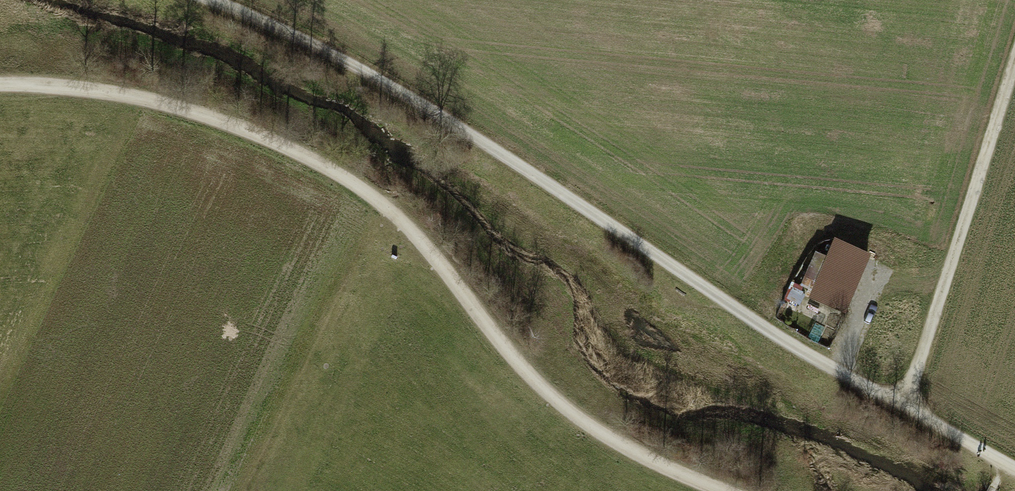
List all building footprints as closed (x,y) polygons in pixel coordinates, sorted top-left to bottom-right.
[(845,309),(868,253),(836,238),(812,295),(845,309)]
